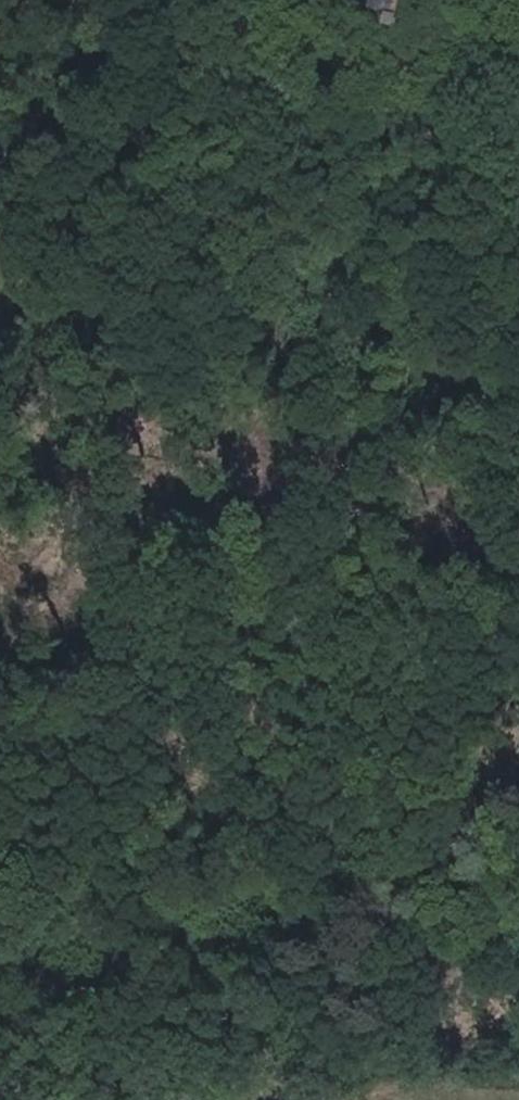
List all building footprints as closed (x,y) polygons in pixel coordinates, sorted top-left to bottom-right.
[(412,0),(382,0),(380,7),(409,14),(412,0)]
